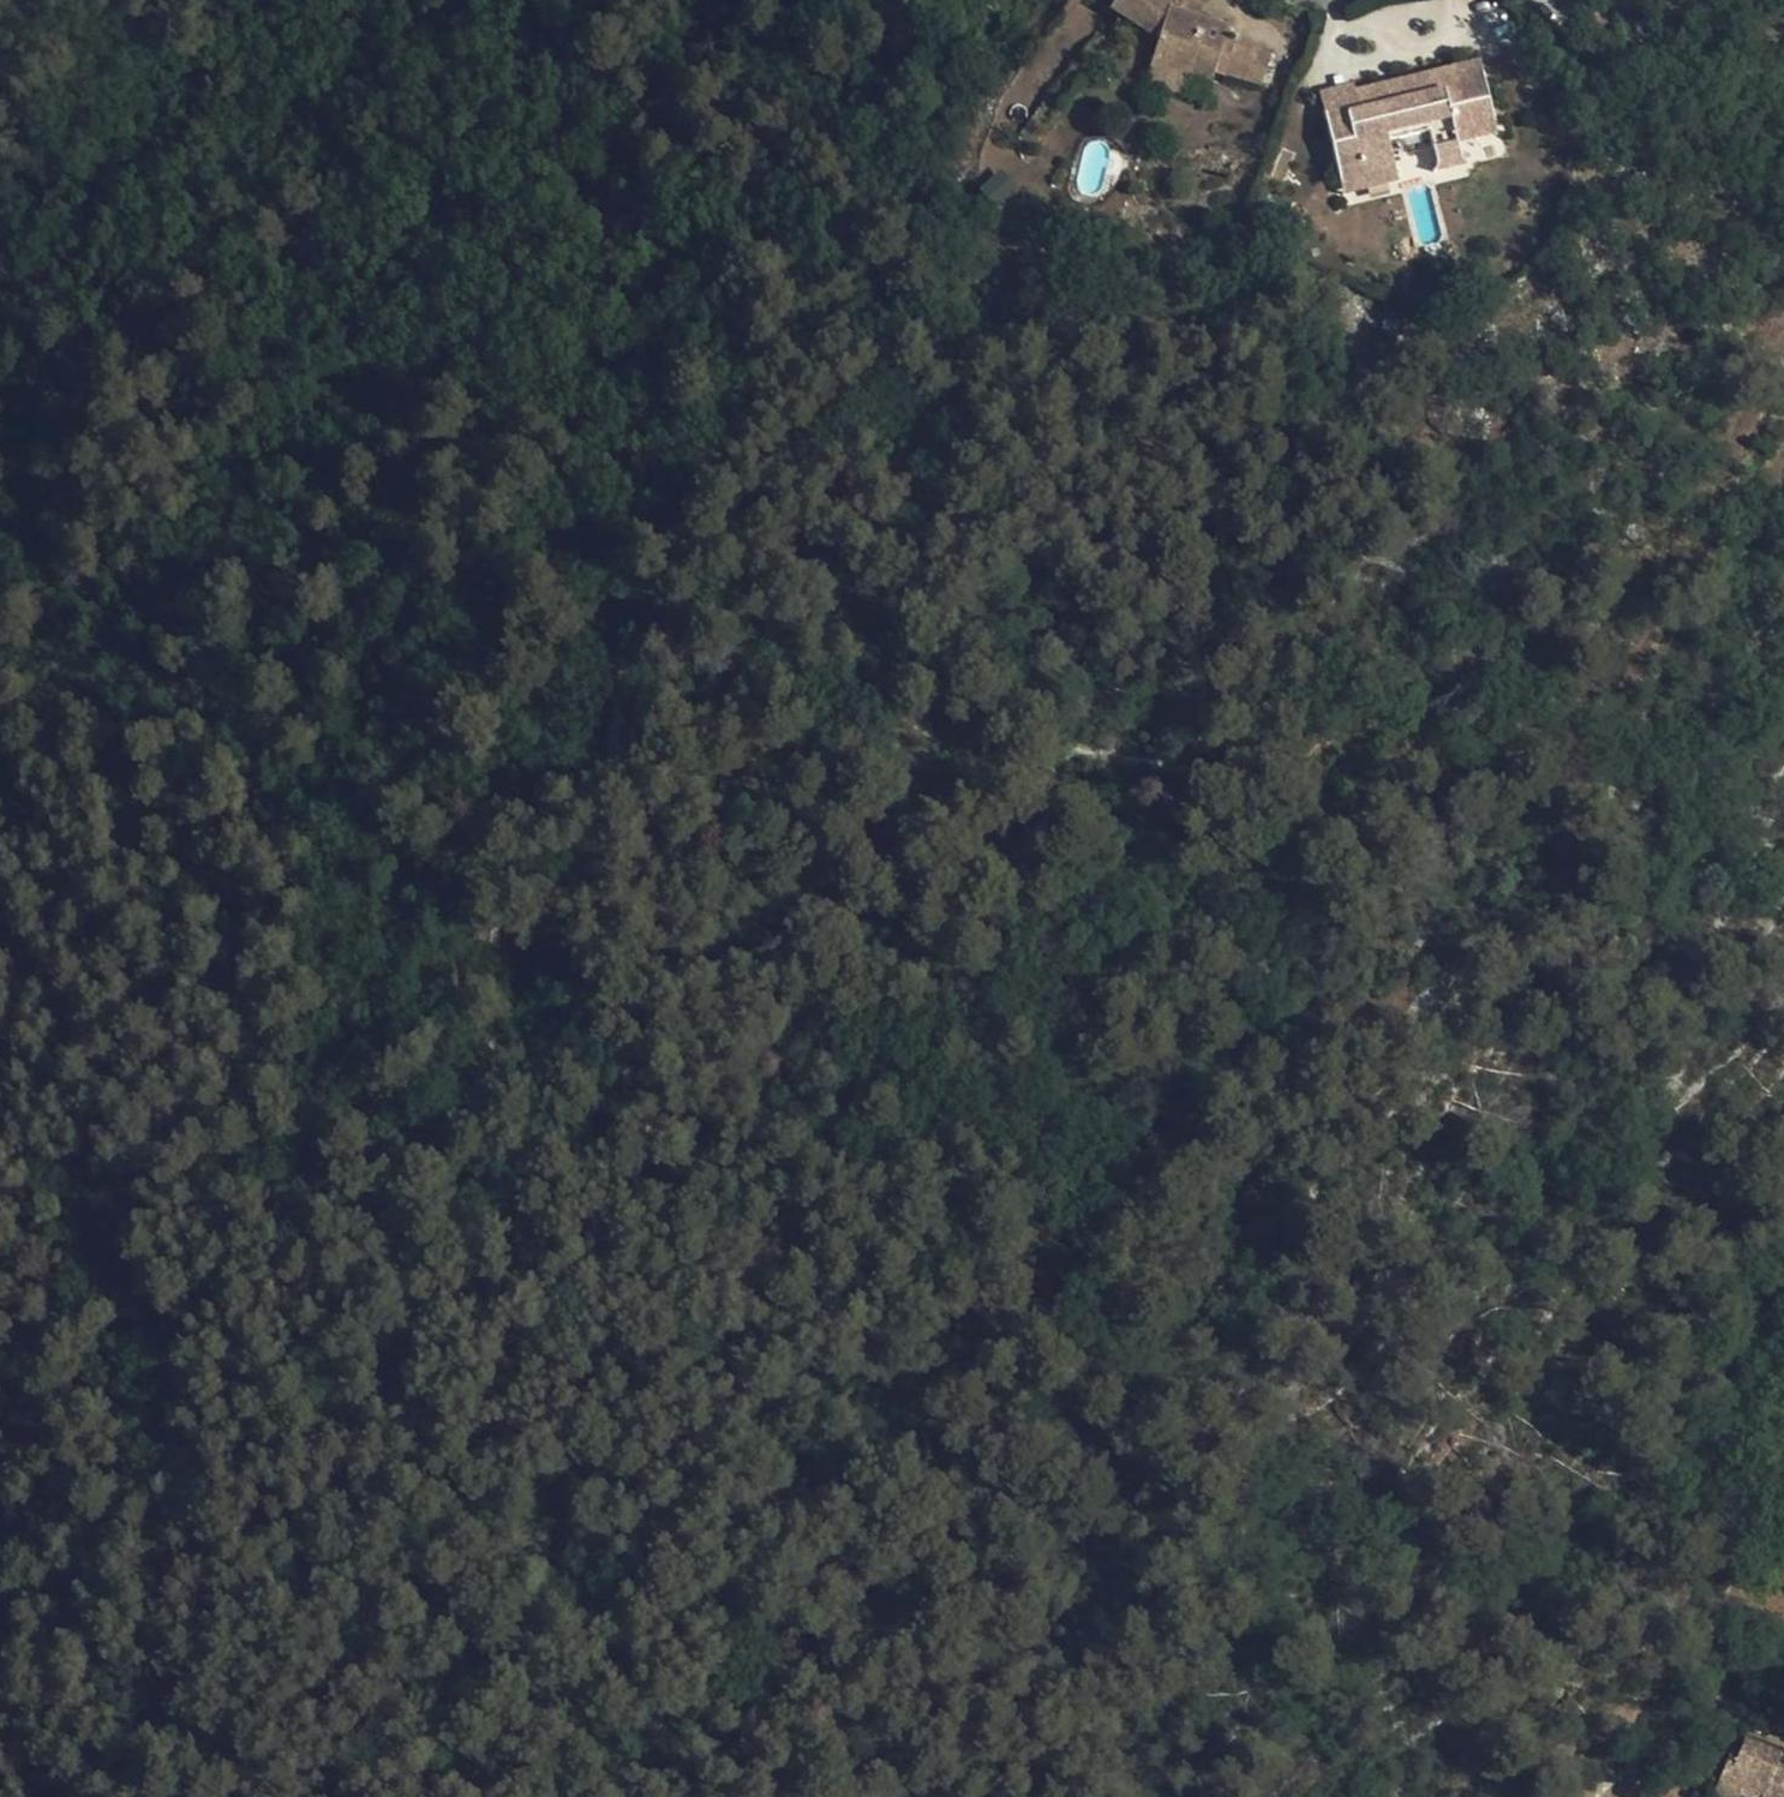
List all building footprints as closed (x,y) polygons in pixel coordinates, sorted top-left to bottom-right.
[(1158,42),(1168,45),(1162,67),(1190,75),(1212,82),(1215,71),(1225,74),(1235,45),(1224,42),(1228,28),(1197,19),(1180,14),(1184,0),(1116,0),(1111,9),(1159,39),(1158,42)] [(1202,0),(1184,0),(1180,14),(1197,19),(1204,1),(1202,0)] [(1183,95),(1190,75),(1162,67),(1168,45),(1158,42),(1146,84),(1183,95)] [(1320,92),(1325,114),(1357,106),(1358,111),(1378,107),(1377,101),(1377,96),(1381,93),(1396,90),(1401,90),(1403,94),(1405,100),(1444,91),(1442,82),(1482,73),(1479,60),(1355,90),(1353,84),(1320,92)] [(1325,114),(1337,163),(1358,157),(1363,178),(1395,169),(1388,142),(1430,131),(1434,149),(1457,143),(1454,131),(1493,121),(1482,73),(1442,82),(1444,91),(1405,100),(1403,94),(1401,90),(1396,90),(1381,93),(1377,96),(1377,101),(1378,107),(1358,111),(1357,106),(1325,114)] [(1496,134),(1493,121),(1454,131),(1457,143),(1496,134)] [(1457,143),(1434,149),(1440,170),(1463,165),(1457,143)] [(1358,157),(1337,163),(1344,196),(1398,183),(1395,169),(1363,178),(1358,157)] [(1778,1766),(1783,1754),(1746,1739),(1741,1750),(1733,1747),(1712,1796),(1783,1796),(1783,1768),(1778,1766)]
